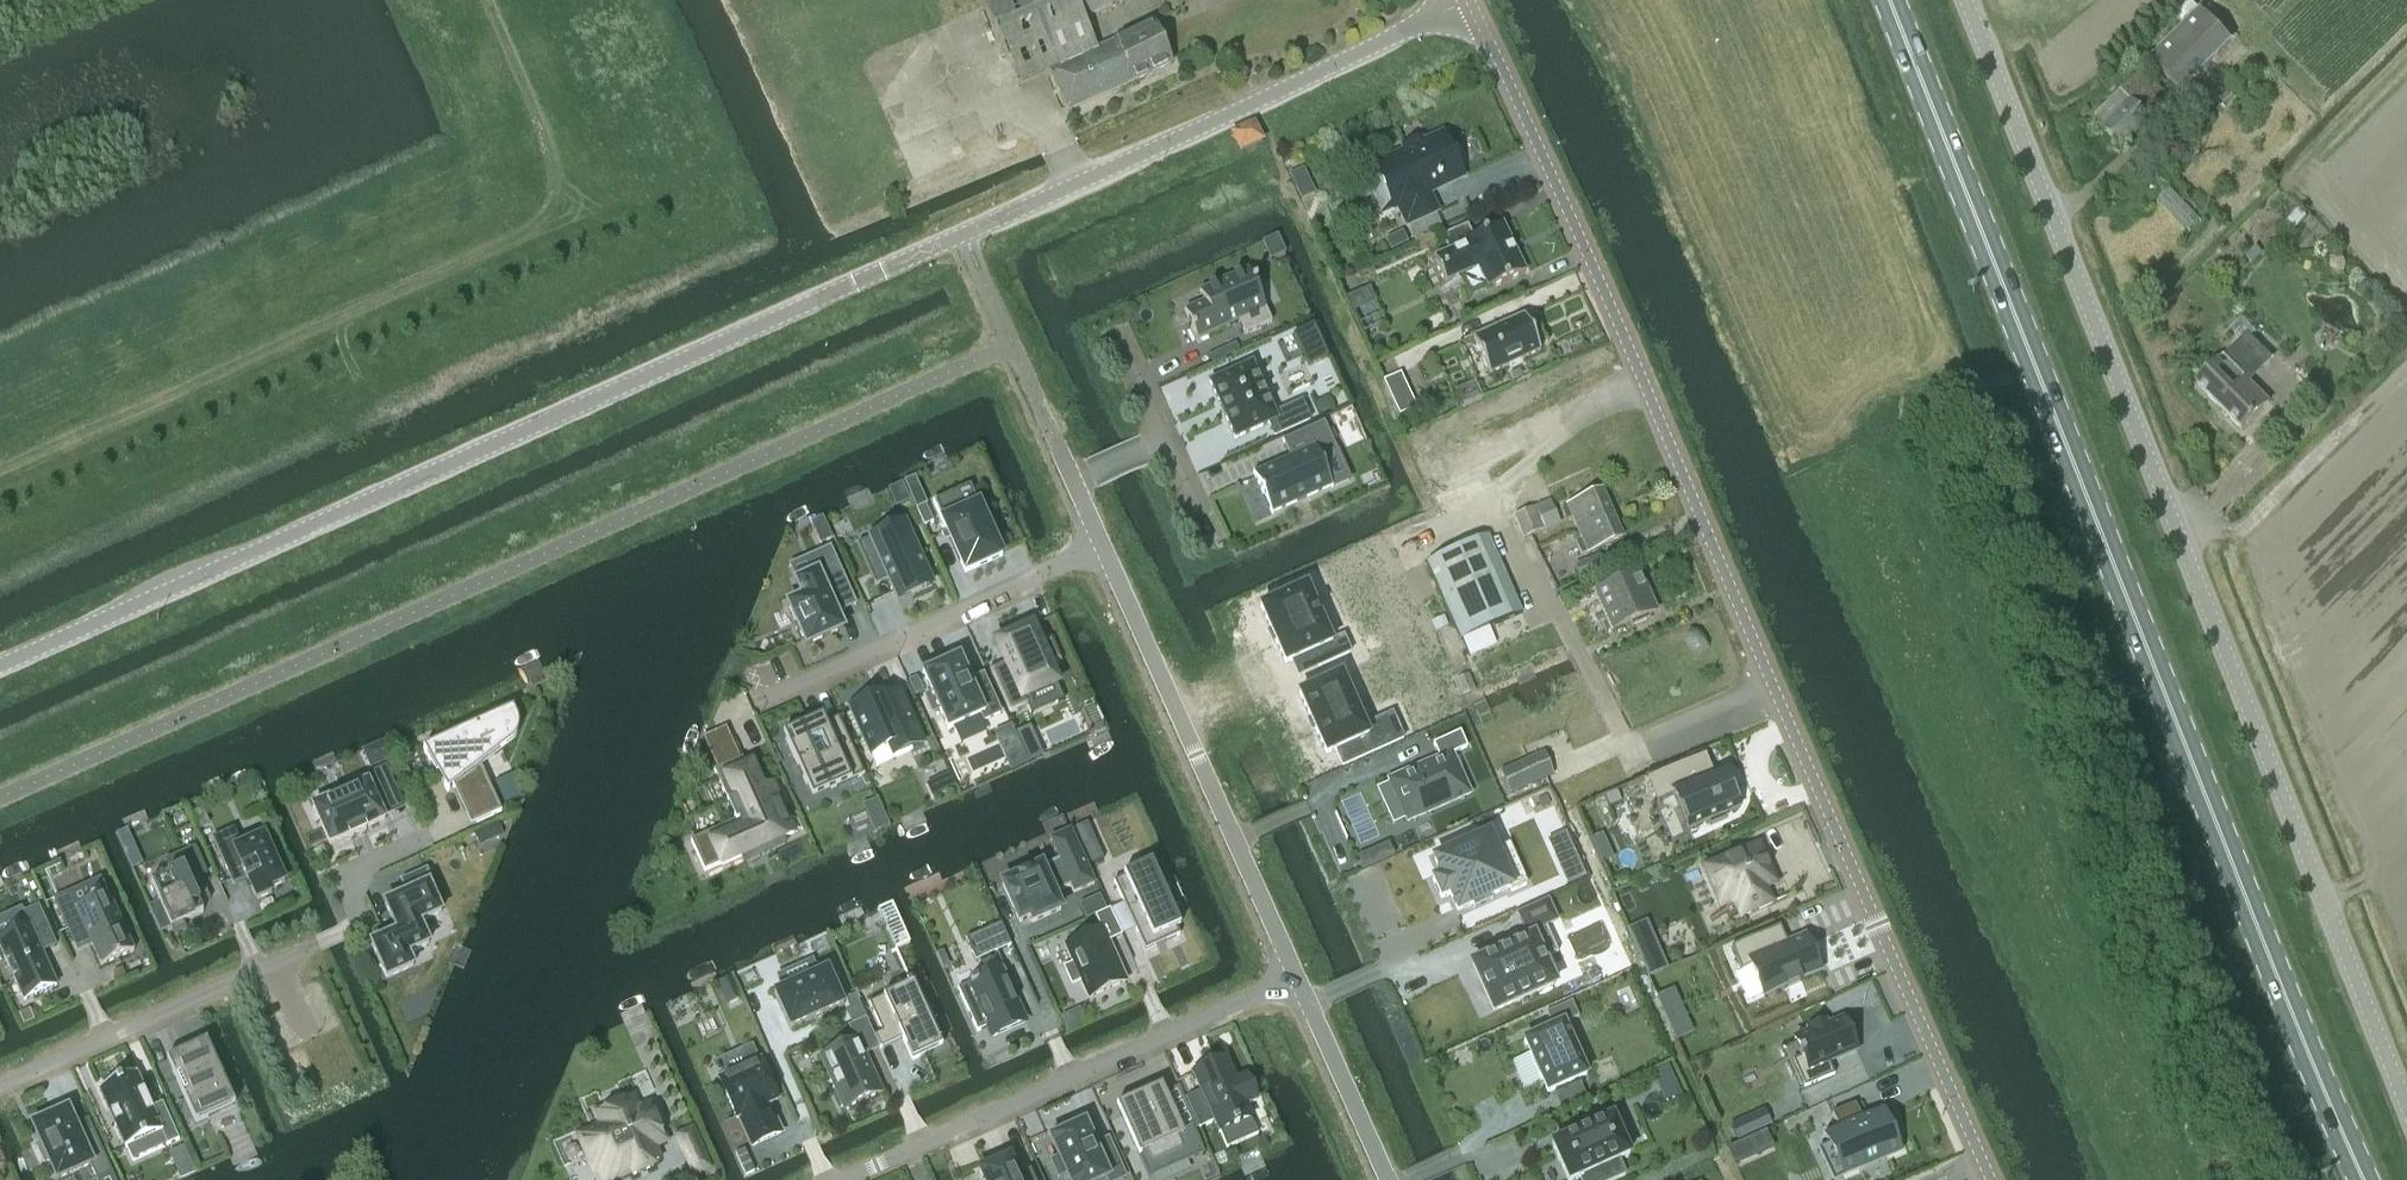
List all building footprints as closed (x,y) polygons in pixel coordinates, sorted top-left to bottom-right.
[(1134,34),(1096,51),(1082,19),(1124,0),(1000,0),(983,8),(1018,85),(1050,71),(1068,111),(1175,64),(1157,24),(1134,34)] [(2233,34),(2242,25),(2218,0),(2208,10),(2232,34),(2233,34)] [(2179,89),(2229,39),(2201,11),(2151,61),(2179,89)] [(2253,58),(2246,65),(2261,81),(2269,74),(2253,58)] [(2122,147),(2169,100),(2141,72),(2093,119),(2122,147)] [(2200,104),(2190,114),(2202,128),(2212,118),(2200,104)] [(1239,151),(1261,141),(1253,124),(1231,134),(1239,151)] [(2192,144),(2202,135),(2191,125),(2182,133),(2192,144)] [(1386,193),(1373,199),(1380,215),(1398,207),(1407,226),(1408,225),(1435,212),(1437,212),(1436,210),(1434,211),(1426,194),(1463,177),(1458,167),(1461,160),(1455,146),(1448,144),(1443,134),(1423,143),(1421,139),(1403,147),(1405,151),(1374,166),(1386,193)] [(2157,201),(2188,233),(2201,221),(2170,189),(2157,201)] [(1524,274),(1501,225),(1475,238),(1465,242),(1466,246),(1450,253),(1434,261),(1445,285),(1477,270),(1487,291),(1524,274)] [(1468,225),(1443,237),(1450,253),(1466,246),(1465,242),(1475,238),(1468,225)] [(1204,303),(1184,312),(1197,340),(1238,322),(1244,335),(1271,323),(1247,271),(1199,292),(1204,303)] [(1540,351),(1524,316),(1473,340),(1489,374),(1540,351)] [(1312,327),(1293,335),(1308,367),(1327,359),(1312,327)] [(2249,383),(2273,360),(2248,334),(2197,385),(2242,430),(2269,404),(2249,383)] [(1236,343),(1209,355),(1212,362),(1240,350),(1236,343)] [(1211,381),(1209,382),(1210,385),(1234,437),(1235,440),(1237,439),(1237,438),(1269,424),(1275,436),(1309,421),(1309,420),(1301,402),(1274,414),(1252,366),(1253,365),(1252,363),(1249,364),(1250,365),(1211,382),(1211,381)] [(1416,408),(1400,373),(1383,382),(1399,416),(1416,408)] [(1328,401),(1314,407),(1319,417),(1332,411),(1328,401)] [(1254,472),(1252,473),(1272,515),(1273,515),(1272,513),(1330,487),(1331,489),(1332,488),(1319,459),(1336,451),(1324,422),(1282,441),(1290,458),(1255,474),(1254,472)] [(901,484),(888,490),(896,507),(909,501),(901,484)] [(970,485),(932,502),(965,573),(1002,556),(970,485)] [(1612,514),(1601,490),(1566,506),(1566,507),(1559,510),(1565,522),(1572,519),(1577,530),(1612,514)] [(1560,524),(1550,501),(1531,509),(1541,532),(1560,524)] [(925,505),(916,509),(924,526),(933,522),(925,505)] [(1541,532),(1531,509),(1513,517),(1523,540),(1541,532)] [(1587,553),(1622,538),(1612,514),(1577,530),(1582,541),(1575,545),(1580,556),(1587,553)] [(886,540),(873,545),(888,579),(897,599),(932,584),(905,523),(882,533),(886,540)] [(828,532),(818,537),(820,543),(831,539),(828,532)] [(1487,536),(1426,563),(1460,641),(1521,614),(1487,536)] [(802,597),(787,604),(806,646),(843,629),(836,614),(832,606),(852,597),(830,547),(808,557),(815,573),(796,582),(795,582),(802,597)] [(1604,571),(1598,556),(1574,566),(1580,581),(1604,571)] [(1656,613),(1639,574),(1594,593),(1612,632),(1656,613)] [(1306,588),(1260,608),(1285,665),(1311,653),(1318,668),(1350,653),(1343,637),(1331,642),(1306,588)] [(1009,671),(996,677),(1011,711),(1026,704),(1024,698),(1057,683),(1048,664),(1058,660),(1050,642),(1040,646),(1031,626),(996,642),(1009,671)] [(925,673),(922,674),(923,676),(924,676),(932,694),(925,697),(932,713),(939,710),(947,728),(946,728),(947,730),(950,729),(981,715),(984,721),(1000,714),(984,680),(971,686),(969,679),(968,679),(959,660),(960,660),(959,657),(956,658),(957,659),(925,673)] [(1340,676),(1299,695),(1326,755),(1335,751),(1342,766),(1403,739),(1392,714),(1363,727),(1340,676)] [(875,696),(849,707),(868,750),(869,750),(871,754),(888,747),(892,757),(923,744),(900,693),(878,703),(875,696)] [(451,737),(454,744),(444,748),(441,741),(423,750),(436,773),(445,767),(448,773),(447,774),(453,787),(464,810),(470,807),(477,823),(501,812),(498,804),(497,804),(479,766),(494,755),(507,746),(511,744),(516,737),(518,731),(518,728),(518,723),(515,716),(512,709),(451,737)] [(822,716),(783,734),(785,739),(806,786),(812,798),(830,790),(864,775),(838,718),(825,723),(822,716)] [(726,727),(714,733),(721,748),(733,743),(726,727)] [(1460,732),(1433,744),(1439,758),(1451,753),(1451,755),(1467,748),(1460,732)] [(388,740),(363,751),(371,769),(396,758),(388,740)] [(1439,758),(1388,781),(1407,822),(1469,794),(1451,755),(1451,753),(1439,758)] [(1700,759),(1648,782),(1657,801),(1671,795),(1689,831),(1707,822),(1709,827),(1726,819),(1725,815),(1740,808),(1722,769),(1713,773),(1707,776),(1701,761),(1705,759),(1704,757),(1700,759)] [(735,821),(690,841),(704,872),(721,864),(721,865),(794,833),(775,791),(764,795),(751,765),(746,767),(742,758),(740,759),(716,769),(713,771),(727,801),(726,802),(735,821)] [(384,821),(372,794),(394,785),(386,766),(362,777),(366,784),(312,808),(329,845),(331,845),(331,844),(349,836),(350,839),(366,831),(365,829),(382,821),(382,822),(384,821)] [(498,824),(475,834),(481,846),(503,836),(498,824)] [(284,883),(263,836),(241,846),(234,829),(212,838),(233,886),(245,880),(246,883),(248,882),(256,900),(271,894),(269,889),(284,883)] [(1041,867),(1002,885),(1019,923),(1030,918),(1032,923),(1060,910),(1053,895),(1070,887),(1073,893),(1094,884),(1070,831),(1050,840),(1059,861),(1042,869),(1041,867)] [(1441,876),(1432,880),(1441,899),(1450,895),(1457,911),(1472,905),(1490,896),(1509,888),(1511,892),(1526,885),(1509,846),(1495,852),(1488,835),(1434,859),(1441,876)] [(1095,841),(1082,847),(1090,866),(1103,860),(1095,841)] [(152,882),(151,882),(159,901),(171,927),(174,934),(186,928),(183,922),(203,913),(199,905),(210,900),(200,877),(207,874),(195,847),(165,861),(171,875),(153,883),(152,882)] [(1758,848),(1705,872),(1721,906),(1734,900),(1741,916),(1769,903),(1762,888),(1773,883),(1758,848)] [(1369,853),(1357,858),(1362,869),(1374,864),(1369,853)] [(1124,877),(1113,882),(1144,951),(1179,935),(1176,928),(1180,927),(1151,862),(1123,875),(1124,877)] [(441,913),(429,887),(433,885),(426,870),(401,881),(406,894),(384,904),(397,932),(371,944),(387,979),(413,967),(407,954),(428,944),(419,923),(441,913)] [(133,952),(108,895),(76,909),(70,893),(54,900),(73,942),(87,936),(101,966),(133,952)] [(159,901),(149,906),(160,932),(171,927),(159,901)] [(1529,943),(1470,969),(1491,1016),(1552,989),(1541,963),(1555,957),(1543,930),(1554,925),(1545,905),(1516,919),(1525,939),(1526,938),(1529,943)] [(0,919),(0,949),(24,1001),(56,986),(41,953),(56,946),(38,907),(22,914),(20,910),(0,919)] [(1109,909),(1094,916),(1101,930),(1102,930),(1107,943),(1122,936),(1109,909)] [(1000,924),(985,931),(995,953),(1010,946),(1000,924)] [(1781,927),(1731,948),(1742,972),(1752,968),(1765,996),(1785,987),(1786,990),(1802,982),(1801,980),(1821,971),(1806,936),(1788,944),(1781,927)] [(1073,964),(1064,968),(1071,985),(1081,981),(1089,998),(1125,982),(1107,943),(1102,930),(1101,930),(1065,946),(1073,964)] [(1004,969),(957,990),(977,1033),(987,1028),(992,1038),(1024,1023),(1011,994),(1014,992),(1004,969)] [(843,1006),(827,970),(774,994),(790,1030),(843,1006)] [(740,999),(730,978),(717,984),(727,1005),(740,999)] [(930,1021),(937,1018),(929,1001),(922,1004),(913,983),(911,984),(910,982),(906,984),(906,986),(869,1003),(885,1039),(899,1033),(912,1061),(942,1047),(930,1021)] [(849,1008),(845,1010),(852,1025),(865,1018),(855,995),(845,1000),(849,1008)] [(1571,1002),(1545,1014),(1552,1029),(1562,1024),(1563,1025),(1578,1018),(1571,1002)] [(30,1011),(20,1015),(25,1026),(35,1021),(30,1011)] [(855,1042),(821,1057),(821,1059),(844,1109),(881,1093),(863,1054),(879,1047),(867,1018),(865,1018),(852,1025),(848,1026),(855,1042)] [(1809,1034),(1794,1041),(1794,1043),(1807,1071),(1797,1076),(1803,1090),(1803,1091),(1833,1077),(1828,1064),(1853,1052),(1856,1051),(1852,1043),(1841,1020),(1827,1026),(1825,1023),(1807,1031),(1809,1034)] [(1552,1029),(1523,1041),(1547,1093),(1586,1076),(1563,1025),(1562,1024),(1552,1029)] [(235,1105),(206,1041),(167,1059),(195,1123),(235,1105)] [(1200,1093),(1185,1100),(1199,1130),(1214,1123),(1218,1134),(1251,1119),(1246,1106),(1256,1101),(1245,1077),(1235,1082),(1225,1060),(1192,1075),(1200,1093)] [(781,1134),(767,1104),(777,1100),(760,1062),(719,1080),(736,1119),(738,1118),(752,1147),(781,1134)] [(179,1140),(162,1103),(152,1108),(136,1073),(99,1090),(125,1148),(161,1133),(167,1146),(179,1140)] [(1160,1089),(1117,1108),(1148,1178),(1152,1177),(1149,1170),(1184,1154),(1187,1161),(1204,1153),(1194,1131),(1191,1125),(1178,1131),(1160,1089)] [(649,1106),(637,1111),(631,1098),(596,1113),(608,1139),(585,1150),(594,1172),(599,1169),(604,1179),(611,1179),(631,1171),(633,1175),(652,1167),(650,1163),(658,1159),(653,1146),(665,1141),(649,1106)] [(1825,1136),(1822,1137),(1823,1139),(1825,1138),(1828,1145),(1843,1177),(1901,1151),(1883,1110),(1861,1120),(1854,1105),(1831,1115),(1838,1131),(1825,1136)] [(32,1125),(33,1128),(33,1127),(41,1143),(36,1146),(44,1164),(49,1162),(56,1178),(57,1179),(58,1179),(59,1179),(90,1165),(96,1179),(114,1179),(111,1173),(92,1130),(83,1134),(79,1136),(75,1126),(68,1112),(69,1112),(68,1109),(65,1110),(66,1111),(49,1118),(46,1113),(33,1119),(36,1124),(34,1125),(34,1124),(32,1125)] [(1764,1110),(1730,1126),(1736,1139),(1770,1124),(1764,1110)] [(1551,1144),(1567,1179),(1573,1179),(1579,1177),(1580,1179),(1612,1179),(1625,1174),(1618,1160),(1629,1155),(1612,1117),(1551,1144)] [(1048,1139),(1049,1141),(1050,1141),(1058,1158),(1051,1162),(1058,1177),(1065,1174),(1068,1179),(1104,1179),(1106,1179),(1107,1179),(1120,1179),(1125,1178),(1110,1144),(1097,1150),(1094,1144),(1093,1144),(1085,1125),(1084,1123),(1082,1123),(1082,1124),(1051,1138),(1048,1139)] [(700,1146),(692,1129),(675,1136),(683,1153),(700,1146)] [(745,1150),(736,1155),(744,1172),(753,1168),(745,1150)] [(1010,1154),(980,1167),(985,1179),(1022,1179),(1010,1154)]
